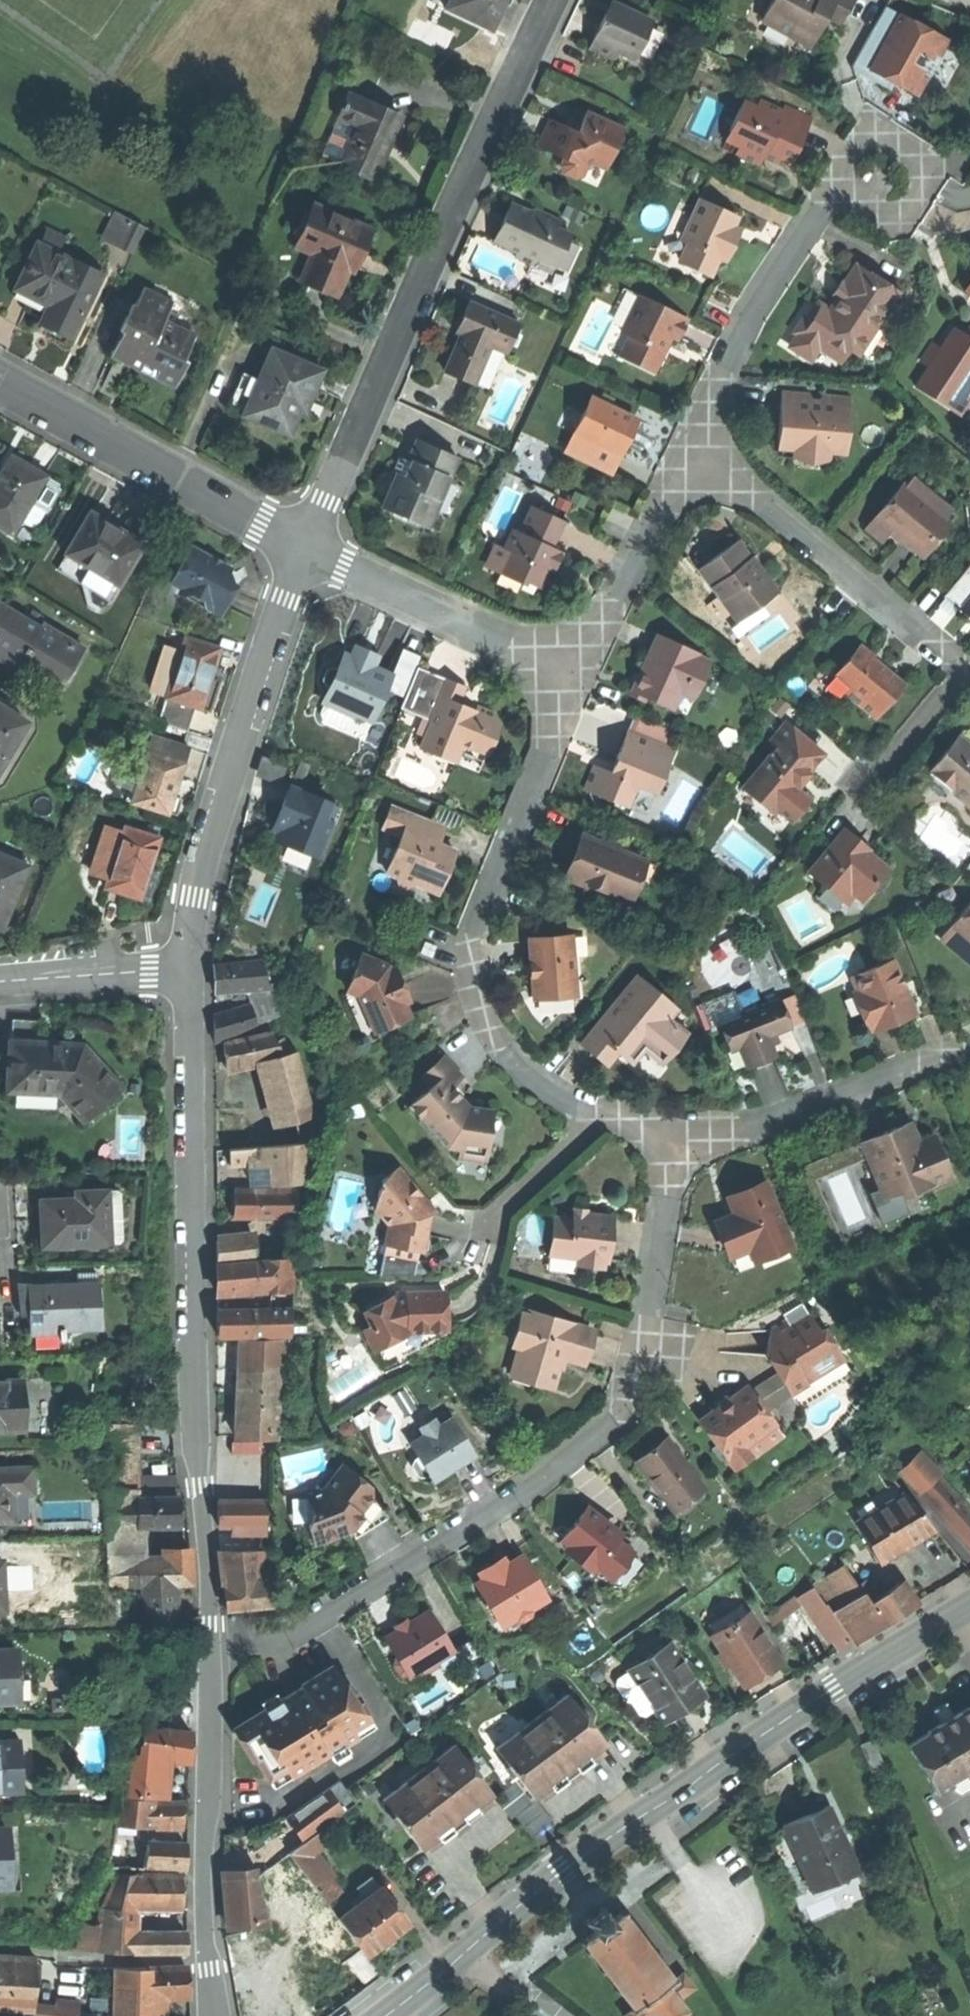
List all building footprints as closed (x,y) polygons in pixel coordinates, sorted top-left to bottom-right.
[(493,28),(506,0),(449,0),(446,6),(493,28)] [(766,21),(777,0),(770,0),(761,18),(766,21)] [(766,21),(811,44),(820,25),(814,22),(819,12),(825,15),(837,22),(848,0),(777,0),(766,21)] [(604,25),(595,46),(621,58),(623,52),(638,59),(656,20),(615,2),(604,25)] [(823,20),(825,15),(819,12),(814,22),(820,25),(823,20)] [(947,39),(901,15),(872,69),(896,82),(918,94),(921,88),(925,82),(917,77),(930,52),(938,57),(945,44),(947,39)] [(962,54),(945,44),(938,57),(930,52),(917,77),(925,82),(921,88),(939,97),(962,54)] [(356,124),(339,164),(373,179),(387,147),(401,117),(351,95),(341,117),(356,124)] [(757,104),(745,98),(732,128),(745,134),(737,150),(761,162),(765,153),(789,164),(800,141),(812,114),(786,102),(783,107),(761,96),(757,104)] [(624,131),(586,115),(582,123),(567,127),(551,120),(544,137),(539,151),(566,162),(562,172),(580,180),(583,172),(587,174),(591,165),(607,171),(624,131)] [(323,157),(339,164),(356,124),(341,117),(323,157)] [(724,144),(737,150),(745,134),(732,128),(724,144)] [(684,258),(713,272),(721,255),(729,258),(736,244),(743,229),(734,225),(739,213),(704,197),(696,213),(687,233),(694,236),(684,258)] [(506,225),(498,243),(522,253),(519,260),(539,269),(545,256),(562,263),(574,235),(561,229),(565,221),(539,210),(536,215),(514,205),(506,225)] [(370,229),(312,206),(296,245),(311,251),(299,280),(335,295),(347,266),(354,269),(361,251),(370,229)] [(662,248),(684,258),(694,236),(687,233),(696,213),(681,207),(662,248)] [(117,208),(104,237),(136,251),(148,223),(117,208)] [(38,246),(18,291),(42,301),(61,310),(53,329),(75,339),(104,275),(38,246)] [(897,297),(855,265),(842,283),(846,287),(836,300),(828,311),(816,301),(806,316),(793,333),(797,336),(790,346),(811,362),(821,348),(838,361),(849,346),(856,351),(897,297)] [(832,297),(836,300),(846,287),(842,283),(832,297)] [(146,290),(114,358),(142,372),(176,388),(200,338),(185,331),(166,322),(175,303),(146,290)] [(622,354),(656,367),(664,348),(670,333),(680,337),(690,314),(638,293),(623,331),(630,334),(622,354)] [(194,313),(175,303),(166,322),(185,331),(194,313)] [(524,327),(474,304),(467,318),(474,321),(466,339),(451,373),(481,387),(498,349),(512,355),(524,327)] [(459,336),(466,339),(474,321),(467,318),(463,327),(459,336)] [(956,328),(942,349),(930,367),(916,386),(959,416),(969,399),(969,338),(956,328)] [(921,361),(930,367),(942,349),(934,343),(926,354),(921,361)] [(261,380),(247,415),(292,434),(300,416),(306,399),(315,402),(328,370),(274,348),(261,380)] [(494,393),(512,355),(498,349),(481,387),(494,393)] [(228,408),(247,415),(261,380),(243,373),(228,408)] [(850,396),(782,393),(779,450),(796,451),(831,453),(847,454),(850,396)] [(597,442),(620,453),(628,433),(637,415),(593,395),(576,432),(597,442)] [(567,450),(589,460),(597,442),(576,432),(567,450)] [(611,471),(620,453),(597,442),(589,460),(611,471)] [(460,463),(417,443),(408,462),(402,476),(386,510),(413,522),(417,513),(434,520),(460,463)] [(830,460),(831,453),(796,451),(795,458),(813,459),(830,460)] [(16,535),(23,523),(44,483),(35,479),(39,471),(27,465),(13,457),(0,481),(0,526),(16,535)] [(395,473),(402,476),(408,462),(402,459),(398,467),(395,473)] [(65,485),(39,471),(35,479),(44,483),(23,523),(40,532),(65,485)] [(914,478),(907,487),(947,520),(954,511),(914,478)] [(906,539),(920,551),(947,520),(907,487),(904,484),(878,516),(892,528),(906,539)] [(516,528),(508,546),(515,549),(506,569),(526,578),(547,587),(556,567),(546,562),(554,545),(565,519),(534,506),(523,531),(516,528)] [(119,530),(93,515),(69,556),(123,588),(147,546),(119,530)] [(880,542),(892,528),(878,516),(866,530),(880,542)] [(736,538),(700,564),(719,590),(738,615),(746,609),(779,584),(763,563),(758,567),(748,553),(736,538)] [(479,586),(515,602),(526,578),(506,569),(515,549),(508,546),(499,541),(479,586)] [(564,550),(554,545),(546,562),(556,567),(560,559),(564,550)] [(188,547),(171,580),(226,610),(232,598),(238,588),(227,582),(233,571),(188,547)] [(115,601),(123,588),(69,556),(62,570),(115,601)] [(944,590),(965,608),(969,612),(969,559),(944,590)] [(790,600),(779,584),(746,609),(751,616),(757,624),(790,600)] [(737,626),(751,616),(746,609),(738,615),(719,590),(705,600),(714,613),(722,607),(737,626)] [(16,669),(23,658),(64,683),(86,649),(42,622),(39,626),(0,602),(0,659),(16,669)] [(643,673),(637,686),(647,691),(663,698),(669,685),(676,688),(683,672),(698,678),(709,653),(655,629),(649,643),(643,658),(648,660),(643,673)] [(193,706),(200,708),(210,676),(219,647),(184,637),(179,652),(165,697),(193,706)] [(859,642),(835,670),(847,680),(842,687),(876,714),(905,679),(884,662),(859,642)] [(151,693),(165,697),(179,652),(165,647),(151,693)] [(377,659),(357,651),(354,660),(346,656),(340,671),(331,667),(328,675),(325,682),(337,687),(329,705),(355,715),(356,712),(374,719),(392,674),(374,666),(377,659)] [(402,706),(425,716),(442,678),(419,668),(402,706)] [(644,697),(647,691),(637,686),(643,673),(633,669),(625,688),(644,697)] [(690,694),(698,678),(683,672),(676,688),(681,690),(690,694)] [(221,679),(210,676),(200,708),(211,711),(215,696),(221,679)] [(442,678),(425,716),(435,720),(423,749),(442,758),(461,739),(467,742),(491,752),(497,738),(506,717),(476,705),(473,712),(456,705),(464,687),(442,678)] [(681,690),(676,688),(669,685),(663,698),(676,703),(681,690)] [(185,731),(193,706),(165,697),(157,722),(185,731)] [(31,723),(0,704),(0,775),(31,723)] [(349,731),(355,715),(329,705),(323,721),(349,731)] [(632,709),(626,723),(673,742),(679,728),(632,709)] [(740,783),(769,808),(774,802),(791,817),(810,796),(794,782),(808,766),(822,751),(785,718),(772,732),(780,738),(773,745),(740,783)] [(590,759),(580,783),(628,802),(637,781),(654,788),(673,742),(626,723),(620,738),(615,750),(622,752),(615,770),(608,767),(590,759)] [(766,739),(773,745),(780,738),(772,732),(766,739)] [(140,749),(149,752),(185,764),(190,749),(145,735),(140,749)] [(928,767),(965,799),(969,803),(969,747),(956,735),(928,767)] [(458,764),(467,742),(461,739),(442,758),(458,764)] [(615,750),(608,767),(615,770),(622,752),(615,750)] [(185,764),(149,752),(133,800),(169,812),(174,797),(179,781),(185,764)] [(282,780),(289,764),(267,755),(260,771),(282,780)] [(955,811),(965,799),(928,767),(918,780),(955,811)] [(646,809),(654,788),(637,781),(628,802),(646,809)] [(777,833),(791,817),(774,802),(769,808),(740,783),(731,793),(777,833)] [(332,804),(295,787),(285,808),(278,823),(290,828),(284,842),(318,857),(333,825),(325,821),(332,804)] [(183,800),(174,797),(169,812),(178,815),(183,800)] [(340,808),(332,804),(325,821),(333,825),(340,808)] [(426,818),(396,806),(388,825),(405,832),(391,868),(403,873),(400,880),(415,886),(417,881),(441,890),(448,871),(457,848),(440,842),(420,833),(426,818)] [(446,826),(426,818),(420,833),(440,842),(446,826)] [(272,836),(284,842),(290,828),(278,823),(272,836)] [(90,871),(108,877),(123,832),(104,826),(90,871)] [(105,889),(141,900),(151,871),(155,856),(161,837),(125,826),(123,832),(108,877),(105,889)] [(846,826),(810,867),(852,904),(861,892),(866,896),(870,900),(896,870),(865,843),(846,826)] [(371,867),(386,873),(401,837),(386,830),(371,867)] [(601,840),(586,834),(578,855),(570,876),(582,880),(625,897),(641,855),(618,846),(601,840)] [(604,834),(601,840),(618,846),(620,840),(604,834)] [(0,853),(0,926),(5,927),(28,863),(0,853)] [(656,861),(641,855),(625,897),(621,906),(628,908),(641,876),(649,880),(656,861)] [(157,873),(151,871),(141,900),(148,902),(157,873)] [(621,906),(625,897),(582,880),(578,889),(621,906)] [(856,907),(866,896),(861,892),(852,904),(856,907)] [(955,922),(969,933),(969,903),(960,916),(955,922)] [(938,931),(944,936),(955,922),(960,916),(954,911),(938,931)] [(955,922),(944,936),(969,956),(969,933),(955,922)] [(585,931),(570,932),(574,990),(583,989),(580,951),(586,951),(585,931)] [(530,963),(532,993),(574,990),(570,932),(528,935),(530,963)] [(363,953),(348,984),(361,991),(377,1030),(411,1015),(405,999),(411,994),(404,980),(397,967),(363,953)] [(894,955),(854,972),(860,986),(867,1003),(861,1006),(871,1029),(896,1018),(917,1009),(894,955)] [(263,960),(216,965),(217,977),(218,990),(272,986),(263,960)] [(407,983),(419,1006),(452,989),(441,966),(407,983)] [(593,1052),(606,1062),(616,1049),(631,1061),(644,1045),(662,1059),(687,1028),(667,1013),(674,1004),(635,974),(581,1042),(593,1052)] [(365,1036),(377,1030),(361,991),(348,984),(345,992),(365,1036)] [(711,1023),(721,1019),(745,1009),(735,984),(701,998),(711,1023)] [(854,989),(861,1006),(867,1003),(860,986),(854,989)] [(275,990),(249,993),(251,1004),(258,1023),(282,1014),(275,990)] [(745,1009),(721,1019),(731,1044),(742,1040),(750,1060),(762,1055),(774,1051),(770,1041),(765,1030),(776,1026),(790,1020),(780,996),(745,1009)] [(216,1041),(258,1023),(251,1004),(216,1015),(216,1041)] [(11,1018),(11,1040),(41,1041),(41,1018),(11,1018)] [(256,1026),(258,1033),(274,1029),(270,1020),(256,1026)] [(780,1037),(776,1026),(765,1030),(770,1041),(780,1037)] [(228,1067),(263,1059),(293,1052),(286,1038),(278,1040),(274,1029),(258,1033),(225,1042),(228,1067)] [(11,1040),(12,1086),(64,1089),(82,1115),(120,1085),(84,1042),(64,1042),(41,1041),(11,1040)] [(293,1052),(263,1059),(272,1095),(279,1125),(298,1121),(311,1118),(312,1103),(298,1051),(293,1052)] [(490,1143),(493,1110),(477,1109),(463,1095),(454,1085),(465,1075),(446,1055),(424,1076),(433,1086),(411,1107),(447,1145),(461,1147),(462,1140),(490,1143)] [(309,1143),(311,1118),(298,1121),(302,1144),(309,1143)] [(884,1129),(862,1138),(881,1185),(896,1179),(900,1187),(902,1193),(951,1173),(939,1144),(923,1150),(919,1139),(910,1119),(884,1129)] [(935,1133),(919,1139),(923,1150),(939,1144),(935,1133)] [(489,1158),(490,1143),(462,1140),(461,1147),(461,1155),(489,1158)] [(303,1146),(230,1149),(230,1164),(252,1163),(271,1162),(267,1184),(299,1182),(303,1146)] [(251,1184),(267,1184),(271,1162),(252,1163),(251,1184)] [(420,1248),(427,1249),(430,1227),(433,1206),(399,1164),(380,1181),(376,1210),(390,1226),(388,1244),(420,1248)] [(718,1220),(725,1240),(744,1233),(747,1243),(778,1232),(785,1229),(762,1166),(732,1177),(738,1192),(729,1196),(711,1202),(718,1220)] [(723,1180),(729,1196),(738,1192),(732,1177),(723,1180)] [(884,1193),(900,1187),(896,1179),(881,1185),(884,1193)] [(278,1191),(235,1190),(234,1205),(234,1217),(296,1218),(298,1188),(277,1187),(278,1191)] [(49,1222),(49,1241),(117,1240),(116,1189),(81,1190),(81,1197),(48,1197),(49,1222)] [(613,1214),(573,1207),(572,1218),(555,1215),(549,1251),(582,1256),(581,1264),(604,1268),(608,1242),(613,1214)] [(370,1253),(386,1256),(388,1244),(390,1226),(376,1210),(370,1253)] [(781,1240),(778,1232),(747,1243),(744,1233),(725,1240),(732,1259),(781,1240)] [(218,1239),(219,1262),(256,1259),(255,1241),(242,1238),(218,1239)] [(293,1242),(255,1241),(256,1259),(280,1257),(289,1257),(293,1242)] [(417,1274),(420,1248),(388,1244),(386,1256),(384,1270),(417,1274)] [(257,1290),(271,1291),(280,1291),(280,1257),(256,1259),(219,1262),(219,1277),(219,1294),(257,1290)] [(259,1310),(259,1313),(259,1319),(259,1334),(291,1335),(298,1257),(289,1257),(280,1257),(280,1291),(271,1291),(271,1310),(259,1310)] [(23,1313),(35,1313),(35,1283),(23,1283),(23,1313)] [(35,1313),(35,1331),(71,1331),(71,1326),(106,1326),(106,1283),(63,1283),(35,1283),(35,1313)] [(446,1307),(446,1288),(404,1289),(366,1306),(374,1321),(367,1327),(374,1341),(410,1327),(447,1326),(446,1307)] [(780,1370),(793,1391),(821,1373),(815,1364),(841,1348),(825,1324),(819,1328),(807,1308),(773,1330),(775,1333),(770,1337),(781,1353),(773,1358),(780,1370)] [(259,1313),(218,1314),(218,1334),(249,1335),(249,1319),(259,1319),(259,1313)] [(552,1323),(523,1314),(514,1346),(522,1348),(516,1367),(533,1373),(531,1382),(554,1389),(564,1357),(583,1362),(588,1345),(593,1328),(554,1316),(552,1323)] [(259,1334),(259,1319),(249,1319),(249,1335),(259,1334)] [(447,1333),(447,1326),(410,1327),(374,1341),(383,1360),(447,1333)] [(767,1349),(773,1358),(781,1353),(770,1337),(768,1344),(767,1349)] [(234,1434),(277,1435),(284,1340),(244,1340),(240,1382),(234,1434)] [(846,1357),(841,1348),(815,1364),(821,1373),(846,1357)] [(855,1370),(846,1357),(821,1373),(793,1391),(802,1404),(855,1370)] [(513,1377),(531,1382),(533,1373),(516,1367),(513,1377)] [(779,1400),(793,1391),(780,1370),(765,1379),(779,1400)] [(0,1380),(0,1431),(29,1430),(27,1379),(0,1380)] [(765,1379),(754,1386),(768,1407),(779,1400),(765,1379)] [(728,1403),(706,1417),(737,1465),(761,1450),(755,1441),(779,1425),(768,1407),(754,1386),(728,1403)] [(430,1470),(435,1478),(456,1465),(475,1452),(453,1418),(441,1426),(435,1418),(421,1427),(426,1435),(412,1444),(422,1459),(430,1470)] [(110,1422),(110,1488),(135,1488),(135,1478),(135,1422),(121,1422),(110,1422)] [(785,1434),(779,1425),(755,1441),(761,1450),(785,1434)] [(653,1449),(638,1460),(671,1505),(676,1501),(703,1481),(670,1437),(653,1449)] [(424,1474),(430,1470),(422,1459),(416,1463),(424,1474)] [(325,1486),(306,1498),(316,1517),(307,1522),(316,1543),(354,1529),(367,1514),(359,1509),(372,1494),(377,1488),(343,1465),(325,1486)] [(0,1470),(0,1519),(18,1519),(17,1493),(36,1492),(36,1469),(0,1470)] [(135,1478),(135,1488),(138,1488),(138,1498),(175,1497),(175,1478),(135,1478)] [(969,1543),(969,1504),(947,1479),(928,1497),(969,1543)] [(712,1493),(703,1481),(676,1501),(685,1513),(712,1493)] [(855,1517),(868,1538),(916,1507),(902,1486),(855,1517)] [(137,1550),(137,1526),(136,1526),(136,1498),(138,1498),(138,1488),(135,1488),(110,1488),(105,1489),(103,1489),(104,1551),(137,1550)] [(394,1513),(372,1494),(359,1509),(367,1514),(354,1529),(358,1537),(377,1524),(394,1513)] [(138,1498),(136,1498),(136,1526),(137,1526),(179,1526),(179,1511),(179,1497),(175,1497),(138,1498)] [(232,1525),(264,1525),(266,1502),(219,1501),(218,1525),(232,1525)] [(923,1503),(916,1507),(868,1538),(880,1556),(935,1521),(923,1503)] [(599,1563),(615,1575),(633,1550),(617,1538),(622,1531),(587,1506),(575,1522),(564,1538),(576,1547),(570,1554),(593,1571),(599,1563)] [(263,1534),(264,1525),(232,1525),(232,1533),(263,1534)] [(141,1586),(166,1585),(165,1562),(137,1563),(137,1550),(104,1551),(105,1589),(117,1589),(117,1587),(141,1586)] [(191,1550),(165,1551),(165,1562),(166,1585),(176,1585),(192,1584),(191,1550)] [(260,1551),(221,1551),(222,1565),(224,1589),(256,1585),(260,1551)] [(476,1572),(480,1577),(504,1561),(500,1556),(488,1564),(476,1572)] [(480,1577),(474,1580),(485,1597),(479,1601),(484,1608),(494,1624),(511,1613),(516,1622),(532,1612),(527,1605),(545,1593),(522,1557),(507,1567),(504,1561),(480,1577)] [(0,1559),(0,1607),(9,1607),(9,1600),(9,1564),(9,1559),(0,1559)] [(802,1592),(835,1644),(847,1636),(851,1641),(865,1632),(881,1622),(876,1613),(866,1599),(855,1580),(841,1559),(811,1578),(815,1584),(802,1592)] [(20,1564),(9,1564),(9,1600),(20,1600),(20,1564)] [(873,1569),(855,1580),(866,1599),(885,1587),(873,1569)] [(900,1577),(885,1587),(866,1599),(876,1613),(909,1592),(900,1577)] [(270,1582),(256,1585),(224,1589),(226,1610),(273,1605),(270,1582)] [(177,1628),(176,1585),(166,1585),(141,1586),(143,1629),(177,1628)] [(728,1657),(740,1674),(759,1661),(776,1650),(747,1607),(711,1631),(716,1637),(728,1657)] [(393,1633),(386,1638),(399,1660),(394,1663),(404,1679),(411,1675),(414,1680),(419,1676),(438,1664),(455,1653),(428,1611),(418,1617),(408,1624),(393,1633)] [(390,1628),(393,1633),(408,1624),(405,1618),(390,1628)] [(720,1662),(728,1657),(716,1637),(707,1643),(720,1662)] [(653,1704),(663,1717),(681,1704),(701,1689),(665,1640),(627,1668),(653,1704)] [(20,1701),(18,1650),(0,1651),(0,1702),(20,1701)] [(441,1669),(438,1664),(419,1676),(423,1681),(441,1669)] [(234,1727),(266,1778),(283,1767),(289,1776),(345,1742),(340,1734),(366,1718),(333,1665),(302,1684),(308,1694),(292,1704),(286,1694),(234,1727)] [(483,1720),(536,1792),(566,1770),(580,1760),(609,1738),(556,1666),(483,1720)] [(640,1714),(653,1704),(627,1668),(614,1678),(640,1714)] [(293,1690),(286,1694),(292,1704),(308,1694),(302,1684),(293,1690)] [(927,1702),(936,1719),(951,1710),(942,1694),(934,1698),(927,1702)] [(928,1787),(969,1765),(969,1700),(951,1710),(936,1719),(901,1737),(928,1787)] [(191,1730),(164,1727),(164,1732),(142,1730),(141,1741),(140,1753),(140,1756),(164,1758),(188,1761),(189,1747),(191,1730)] [(127,1740),(126,1752),(140,1753),(141,1741),(127,1740)] [(386,1792),(424,1843),(453,1822),(470,1809),(495,1791),(458,1740),(386,1792)] [(23,1793),(22,1741),(0,1742),(0,1794),(23,1793)] [(161,1792),(164,1758),(140,1756),(140,1753),(126,1752),(121,1797),(156,1797),(161,1792)] [(588,1770),(580,1760),(566,1770),(574,1780),(580,1776),(588,1770)] [(520,1779),(499,1794),(517,1819),(538,1803),(520,1779)] [(283,1842),(290,1852),(320,1829),(355,1805),(341,1786),(276,1826),(257,1835),(257,1854),(272,1850),(283,1842)] [(147,1845),(149,1826),(134,1826),(134,1801),(120,1799),(105,1867),(144,1869),(145,1865),(147,1845)] [(182,1801),(134,1801),(134,1826),(149,1826),(182,1826),(182,1814),(182,1801)] [(533,1840),(554,1825),(538,1803),(517,1819),(533,1840)] [(783,1824),(812,1889),(858,1869),(829,1804),(803,1815),(783,1824)] [(480,1822),(470,1809),(453,1822),(463,1835),(471,1829),(480,1822)] [(313,1887),(325,1903),(338,1894),(329,1881),(333,1879),(314,1854),(330,1842),(320,1829),(290,1852),(288,1853),(313,1887)] [(0,1832),(0,1883),(12,1882),(10,1832),(0,1832)] [(254,1836),(221,1836),(220,1853),(257,1854),(254,1836)] [(186,1846),(147,1845),(145,1865),(175,1866),(186,1866),(186,1846)] [(256,1875),(258,1881),(262,1900),(275,1897),(313,1887),(288,1853),(256,1875)] [(248,1868),(221,1871),(221,1885),(249,1882),(254,1882),(254,1876),(248,1876),(248,1868)] [(94,1951),(133,1952),(134,1936),(135,1910),(136,1874),(116,1874),(99,1906),(97,1925),(94,1951)] [(147,1874),(136,1874),(135,1910),(179,1910),(180,1893),(180,1875),(155,1875),(147,1874)] [(355,1888),(363,1899),(378,1888),(369,1877),(355,1888)] [(258,1881),(254,1882),(249,1882),(251,1922),(250,1922),(250,1927),(268,1924),(262,1900),(258,1881)] [(12,1882),(0,1883),(0,1896),(24,1895),(23,1882),(12,1882)] [(251,1922),(249,1882),(221,1885),(223,1904),(225,1924),(250,1922),(251,1922)] [(337,1919),(365,1955),(385,1939),(405,1924),(378,1888),(363,1899),(337,1919)] [(327,1908),(315,1892),(303,1900),(316,1916),(327,1908)] [(684,2011),(688,2011),(688,2007),(684,2007),(677,1999),(694,1987),(681,1970),(672,1977),(660,1960),(662,1959),(659,1956),(658,1957),(646,1941),(648,1940),(645,1937),(643,1938),(632,1922),(633,1921),(631,1918),(629,1919),(624,1912),(626,1911),(623,1908),(622,1910),(621,1908),(620,1909),(619,1908),(616,1910),(618,1912),(609,1918),(602,1909),(605,1907),(602,1903),(600,1905),(598,1903),(595,1906),(596,1908),(587,1915),(585,1913),(581,1917),(582,1919),(580,1921),(582,1924),(585,1922),(592,1931),(583,1938),(581,1935),(578,1938),(580,1940),(579,1942),(581,1945),(583,1943),(588,1950),(586,1951),(589,1955),(590,1954),(602,1969),(600,1971),(602,1974),(604,1972),(616,1989),(615,1990),(617,1993),(619,1992),(631,2007),(628,2009),(629,2010),(622,2015),(623,2015),(683,2015),(684,2011)] [(380,1975),(365,1955),(337,1919),(295,1938),(289,1940),(288,1941),(292,1960),(311,2014),(344,2001),(354,1994),(380,1975)] [(77,1951),(94,1951),(97,1925),(80,1925),(77,1951)] [(185,1935),(134,1936),(133,1952),(185,1952),(185,1935)] [(0,1956),(0,1982),(33,1983),(34,1958),(9,1957),(0,1956)] [(184,1966),(149,1968),(151,1998),(154,1997),(186,1996),(185,1981),(184,1966)] [(110,2015),(153,2015),(154,1997),(151,1998),(149,1968),(111,1968),(110,2015)] [(33,1983),(0,1982),(0,2008),(32,2009),(33,1983)]
